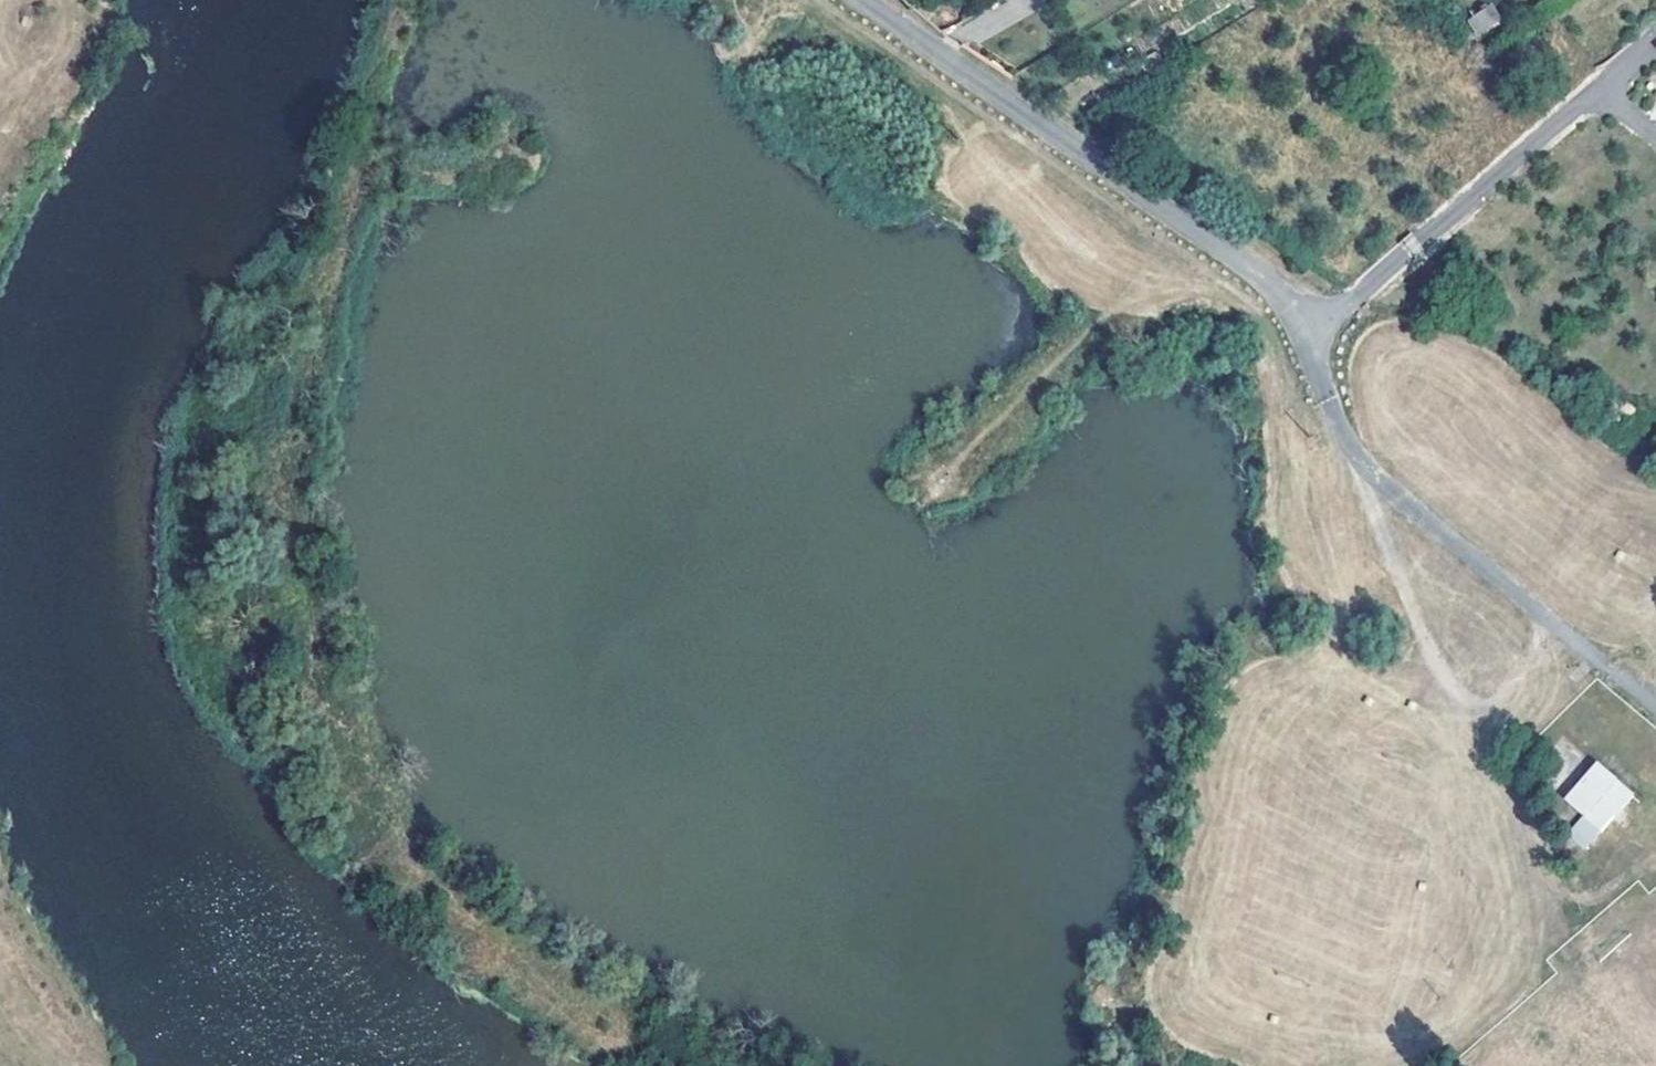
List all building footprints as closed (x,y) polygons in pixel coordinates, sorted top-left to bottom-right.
[(1478,37),(1503,20),(1490,2),(1466,19),(1478,37)] [(1595,767),(1564,803),(1580,819),(1585,823),(1577,833),(1586,841),(1595,831),(1599,835),(1631,799),(1595,767)] [(1566,836),(1584,852),(1599,835),(1595,831),(1586,841),(1577,833),(1585,823),(1580,819),(1566,836)]
